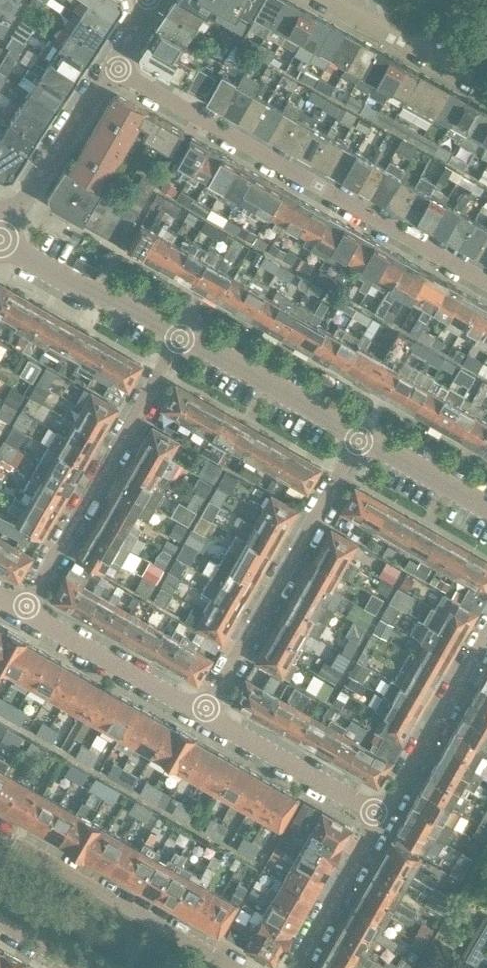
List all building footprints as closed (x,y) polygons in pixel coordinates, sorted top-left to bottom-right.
[(2,35),(15,14),(12,12),(19,0),(0,0),(0,34),(2,35)] [(80,14),(107,32),(117,17),(91,0),(89,0),(89,1),(80,14)] [(117,17),(123,7),(121,0),(91,0),(117,17)] [(167,11),(195,27),(205,12),(184,0),(174,0),(167,11)] [(205,12),(207,13),(214,0),(235,12),(238,6),(242,8),(238,15),(247,21),(259,0),(184,0),(205,12)] [(256,15),(263,19),(255,34),(263,38),(284,0),(264,0),(256,15)] [(281,41),(300,7),(287,0),(284,0),(266,33),(281,41)] [(281,43),(296,51),(314,15),(300,7),(281,41),(282,42),(281,43)] [(215,17),(241,31),(246,23),(220,9),(215,17)] [(167,11),(157,26),(185,42),(195,27),(167,11)] [(80,14),(70,29),(97,47),(107,32),(80,14)] [(304,69),(310,58),(329,24),(314,15),(296,51),(295,53),(302,58),(298,66),(299,67),(294,75),(299,78),(304,69)] [(324,67),(330,57),(344,32),(329,24),(310,58),(324,67)] [(157,26),(148,41),(175,57),(176,56),(185,42),(157,26)] [(70,29),(60,44),(87,62),(97,47),(70,29)] [(330,57),(345,65),(359,40),(344,32),(330,57)] [(26,43),(13,35),(7,44),(10,46),(7,51),(17,57),(26,43)] [(373,48),(359,40),(345,65),(347,66),(343,73),(356,80),(373,48)] [(148,41),(139,53),(141,61),(151,67),(187,88),(193,77),(198,69),(176,56),(175,57),(148,41)] [(60,44),(50,59),(77,77),(87,62),(60,44)] [(276,51),(264,45),(259,56),(270,61),(274,55),(276,51)] [(354,84),(370,93),(389,56),(373,48),(356,80),(354,84)] [(7,51),(0,63),(0,69),(7,73),(17,57),(7,51)] [(282,60),(274,55),(270,61),(279,66),(282,60)] [(383,101),(390,90),(403,64),(389,56),(370,93),(369,94),(383,101)] [(37,62),(33,69),(67,92),(77,77),(50,59),(45,67),(37,62)] [(390,90),(404,98),(418,73),(403,64),(390,90)] [(35,81),(30,89),(57,106),(67,92),(33,69),(29,67),(24,74),(35,81)] [(193,77),(187,88),(204,97),(215,76),(198,67),(198,69),(193,77)] [(0,69),(0,87),(8,74),(7,73),(0,69)] [(320,77),(304,69),(299,78),(315,86),(320,77)] [(298,81),(283,73),(283,74),(278,81),(293,90),(297,82),(298,81)] [(401,104),(416,112),(433,81),(418,73),(404,98),(401,104)] [(208,99),(223,108),(237,84),(222,75),(208,99)] [(237,84),(223,108),(238,117),(258,81),(251,77),(245,88),(237,84)] [(335,85),(320,77),(315,86),(330,93),(335,85)] [(258,81),(238,117),(252,125),(266,100),(261,97),(268,84),(260,79),(258,81)] [(431,120),(434,114),(448,89),(433,81),(416,112),(431,120)] [(30,89),(21,104),(47,122),(57,106),(30,89)] [(327,98),(311,89),(311,90),(306,98),(322,106),(327,98)] [(434,114),(449,123),(463,97),(448,89),(434,114)] [(112,96),(102,113),(134,130),(138,123),(145,110),(117,94),(112,96)] [(365,102),(350,94),(345,102),(360,110),(365,102)] [(458,141),(464,131),(477,106),(463,97),(449,123),(444,131),(455,137),(454,139),(458,141)] [(342,106),(327,98),(322,106),(337,115),(342,106)] [(252,125),(267,134),(281,109),(266,100),(252,125)] [(267,134),(282,142),(301,108),(286,100),(281,109),(267,134)] [(379,110),(365,102),(360,110),(360,111),(374,119),(379,110)] [(21,104),(11,119),(37,137),(47,122),(21,104)] [(357,114),(342,106),(337,115),(335,118),(350,126),(357,114)] [(479,139),(486,124),(486,111),(477,106),(464,131),(458,141),(473,149),(479,139)] [(311,126),(316,117),(317,115),(314,113),(312,115),(301,108),(282,142),(297,151),(311,126)] [(145,110),(138,123),(134,130),(133,131),(171,153),(183,132),(145,110)] [(394,118),(379,110),(374,119),(389,127),(394,118)] [(102,113),(91,132),(123,150),(133,131),(134,130),(102,113)] [(409,126),(394,118),(389,127),(404,135),(409,126)] [(27,152),(37,137),(11,119),(1,133),(0,133),(27,152)] [(479,139),(486,144),(486,124),(479,139)] [(297,151),(312,159),(325,134),(311,126),(297,151)] [(325,134),(312,159),(326,167),(340,143),(332,138),(337,130),(330,126),(325,134)] [(424,135),(409,126),(404,135),(419,144),(424,135)] [(91,132),(81,151),(112,169),(123,150),(91,132)] [(3,177),(12,175),(27,152),(0,133),(0,175),(3,177)] [(439,143),(424,135),(419,144),(434,152),(438,144),(439,143)] [(180,173),(187,178),(206,145),(190,136),(177,160),(185,165),(180,173)] [(416,148),(401,140),(397,148),(412,156),(416,148)] [(326,167),(341,176),(355,151),(340,143),(326,167)] [(453,152),(438,144),(434,152),(433,152),(448,160),(452,153),(453,152)] [(199,173),(207,178),(221,154),(206,145),(187,178),(195,182),(199,173)] [(112,169),(81,151),(69,171),(101,189),(112,169)] [(341,176),(356,184),(370,159),(355,151),(341,176)] [(384,168),(377,163),(382,154),(376,151),(371,160),(370,159),(356,184),(371,193),(384,168)] [(468,161),(452,153),(448,160),(464,169),(468,161)] [(221,154),(207,178),(203,186),(218,195),(236,162),(221,154)] [(385,201),(399,176),(403,168),(389,160),(384,168),(371,193),(385,201)] [(218,195),(226,200),(234,204),(238,196),(252,171),(236,162),(218,195)] [(452,169),(445,165),(438,179),(444,182),(448,176),(452,169)] [(64,168),(54,184),(46,196),(47,197),(49,202),(48,203),(98,231),(98,232),(120,244),(138,212),(64,168)] [(462,173),(453,168),(452,169),(448,176),(457,181),(462,173)] [(484,168),(479,178),(486,183),(486,170),(484,168)] [(241,209),(249,213),(268,180),(252,171),(238,196),(246,200),(241,209)] [(476,182),(462,173),(457,181),(472,189),(476,182)] [(414,185),(400,210),(415,218),(434,186),(435,183),(421,174),(415,185),(414,185)] [(142,175),(139,181),(146,185),(149,179),(142,175)] [(385,201),(400,210),(414,185),(399,176),(385,201)] [(146,185),(145,186),(151,189),(155,182),(149,179),(146,185)] [(178,185),(166,179),(160,188),(171,194),(172,193),(176,196),(180,189),(176,187),(178,185)] [(261,209),(269,213),(283,189),(268,180),(249,213),(256,217),(261,209)] [(136,186),(143,191),(145,186),(146,185),(139,181),(136,186)] [(483,187),(476,182),(472,189),(479,194),(483,187)] [(132,192),(140,196),(142,193),(143,191),(136,186),(132,192)] [(142,193),(147,196),(151,189),(145,186),(143,191),(142,193)] [(429,227),(444,202),(448,194),(434,186),(415,218),(429,227)] [(272,226),(279,230),(298,198),(283,189),(269,213),(277,218),(272,226)] [(196,199),(181,190),(176,198),(192,207),(196,199)] [(444,235),(458,210),(468,193),(465,191),(454,207),(444,202),(429,227),(444,235)] [(140,196),(132,192),(129,198),(137,202),(137,200),(140,196)] [(137,200),(143,203),(147,196),(142,193),(140,196),(137,200)] [(181,206),(157,193),(152,202),(175,216),(181,206)] [(473,218),(465,214),(468,210),(469,211),(477,199),(468,193),(458,210),(444,235),(459,244),(473,218)] [(137,202),(129,198),(126,203),(133,208),(137,202)] [(298,198),(279,230),(277,234),(284,238),(287,234),(291,226),(300,231),(314,206),(298,198)] [(211,208),(196,199),(192,207),(207,216),(211,208)] [(133,208),(139,211),(143,203),(137,200),(137,202),(133,208)] [(303,244),(310,248),(328,215),(314,206),(300,231),(308,235),(303,244)] [(227,217),(211,208),(207,216),(223,225),(227,217)] [(198,216),(188,210),(184,220),(193,225),(198,216)] [(310,248),(317,252),(325,256),(330,248),(344,224),(328,215),(310,248)] [(242,225),(227,217),(223,225),(238,233),(242,225)] [(474,252),(486,229),(486,226),(473,218),(459,244),(474,252)] [(161,224),(143,257),(158,265),(172,241),(177,233),(167,227),(171,222),(164,219),(161,224)] [(127,248),(143,257),(161,224),(154,220),(150,228),(141,223),(127,248)] [(344,224),(330,248),(325,256),(340,265),(359,232),(344,224)] [(257,233),(242,225),(238,233),(252,242),(257,235),(257,233)] [(474,252),(486,260),(486,229),(474,252)] [(81,236),(72,232),(70,236),(78,241),(81,236)] [(340,265),(341,266),(335,276),(329,286),(329,287),(336,291),(348,269),(353,261),(360,265),(374,241),(359,232),(340,265)] [(272,244),(257,235),(252,242),(268,251),(272,244)] [(158,265),(174,274),(192,242),(185,237),(180,245),(172,241),(158,265)] [(366,292),(367,291),(390,250),(374,241),(360,265),(356,274),(364,279),(359,287),(366,292)] [(189,283),(203,258),(207,250),(192,242),(174,274),(189,283)] [(288,251),(272,242),(272,244),(268,251),(283,259),(288,251)] [(204,292),(223,259),(225,256),(209,247),(207,250),(203,258),(189,283),(204,292)] [(378,287),(386,291),(391,283),(405,259),(390,250),(367,291),(374,295),(378,287)] [(261,264),(276,273),(281,264),(265,256),(261,264)] [(73,265),(81,269),(86,261),(77,257),(73,265)] [(204,292),(219,300),(233,276),(226,271),(230,263),(223,259),(204,292)] [(386,291),(383,296),(374,311),(391,321),(395,313),(387,308),(397,290),(410,297),(425,270),(405,259),(391,283),(386,291)] [(86,261),(81,269),(94,277),(99,269),(86,261)] [(295,273),(281,264),(276,273),(291,281),(295,273)] [(253,277),(246,272),(238,268),(233,276),(219,300),(235,309),(253,277)] [(329,286),(335,276),(320,268),(315,278),(329,286)] [(424,305),(418,316),(409,332),(416,336),(421,327),(425,320),(433,307),(432,307),(446,282),(425,270),(410,297),(424,305)] [(312,281),(301,276),(298,281),(298,287),(306,291),(308,287),(312,281)] [(250,318),(264,293),(269,285),(253,277),(235,309),(250,318)] [(323,288),(312,281),(308,287),(320,294),(323,288)] [(436,320),(443,324),(462,291),(446,282),(432,307),(433,307),(441,311),(436,320)] [(13,292),(0,284),(0,313),(13,292)] [(265,327),(284,294),(287,288),(280,284),(276,290),(272,298),(264,293),(250,318),(265,327)] [(443,324),(450,328),(458,332),(463,324),(477,300),(462,291),(443,324)] [(5,329),(8,331),(10,329),(12,330),(15,324),(29,301),(13,292),(0,313),(0,338),(5,329)] [(281,335),(294,311),(299,303),(284,294),(265,327),(281,335)] [(357,308),(341,299),(338,305),(353,315),(357,308)] [(463,324),(458,332),(474,341),(486,318),(486,306),(477,300),(463,324)] [(29,301),(15,324),(24,329),(19,337),(26,341),(31,334),(44,310),(29,301)] [(314,311),(307,307),(299,303),(294,311),(281,335),(296,344),(314,311)] [(317,324),(322,316),(326,308),(319,303),(314,311),(296,344),(311,353),(325,328),(317,324)] [(371,316),(357,308),(353,315),(352,316),(367,324),(371,316)] [(33,340),(39,338),(47,343),(60,319),(44,310),(31,334),(26,341),(27,342),(27,343),(31,345),(33,340)] [(364,347),(370,337),(379,321),(371,316),(367,324),(363,332),(360,337),(355,345),(341,370),(358,379),(362,382),(378,355),(364,347)] [(481,345),(486,349),(486,318),(474,341),(481,345)] [(59,358),(63,352),(76,328),(60,319),(47,343),(48,343),(44,349),(59,358)] [(311,353),(326,361),(345,329),(337,325),(333,333),(325,328),(311,353)] [(436,336),(421,327),(416,336),(431,345),(436,336)] [(92,337),(76,328),(63,352),(79,361),(92,337)] [(341,370),(355,345),(360,337),(345,329),(326,361),(341,370)] [(367,385),(383,394),(403,359),(409,348),(413,340),(397,331),(383,358),(378,355),(362,382),(367,385)] [(109,347),(92,337),(79,361),(95,370),(109,347)] [(445,341),(437,337),(433,344),(441,349),(445,341)] [(429,349),(413,340),(409,348),(425,357),(429,350),(429,349)] [(27,343),(26,342),(22,349),(29,353),(32,349),(31,345),(27,343)] [(102,394),(111,379),(124,356),(109,347),(95,370),(86,386),(102,394)] [(462,362),(467,352),(458,347),(452,356),(462,362)] [(443,357),(429,350),(425,357),(425,358),(439,366),(439,365),(443,357)] [(477,372),(483,361),(467,352),(462,362),(477,372)] [(124,356),(111,379),(102,394),(119,404),(124,395),(115,390),(119,384),(127,389),(141,365),(124,356)] [(457,365),(443,357),(439,365),(450,371),(452,368),(454,369),(457,365)] [(41,365),(30,358),(21,373),(32,380),(41,365)] [(398,403),(416,370),(418,367),(403,359),(383,394),(398,403)] [(483,361),(477,372),(486,377),(486,363),(483,361)] [(461,383),(462,381),(469,385),(475,375),(459,366),(453,378),(461,383)] [(56,373),(46,367),(37,381),(47,387),(56,373)] [(418,367),(416,370),(398,403),(413,411),(432,379),(434,376),(418,367)] [(413,411),(429,420),(447,388),(432,379),(413,411)] [(444,429),(460,438),(484,396),(486,390),(486,383),(485,382),(480,389),(478,388),(471,401),(463,396),(458,404),(444,429)] [(170,433),(179,418),(192,394),(176,385),(162,409),(174,415),(171,421),(165,417),(159,427),(170,433)] [(444,429),(458,404),(463,396),(447,388),(429,420),(444,429)] [(116,408),(91,393),(84,389),(75,403),(83,408),(108,422),(116,408)] [(179,418),(194,427),(208,403),(192,394),(179,418)] [(460,438),(475,446),(486,425),(486,421),(481,418),(486,407),(486,398),(484,396),(460,438)] [(201,452),(210,436),(224,413),(208,403),(194,427),(202,431),(193,447),(201,452)] [(83,408),(74,422),(100,437),(108,422),(83,408)] [(30,416),(21,411),(13,424),(24,431),(32,417),(30,416)] [(224,413),(210,436),(227,446),(240,422),(224,413)] [(74,422),(66,437),(91,452),(100,437),(74,422)] [(227,446),(243,455),(256,431),(240,422),(227,446)] [(24,431),(13,425),(5,439),(15,445),(24,431)] [(475,446),(486,453),(486,425),(475,446)] [(152,427),(143,442),(168,456),(177,441),(152,427)] [(47,446),(58,452),(83,466),(91,452),(66,437),(56,431),(47,446)] [(243,455),(258,464),(272,440),(256,431),(243,455)] [(5,439),(0,447),(0,456),(9,462),(17,446),(15,445),(5,439)] [(258,464),(274,473),(288,449),(272,440),(258,464)] [(135,456),(160,471),(171,477),(180,463),(168,456),(143,442),(135,456)] [(39,460),(49,466),(75,480),(83,466),(58,452),(47,446),(39,460)] [(209,447),(205,454),(218,461),(222,453),(211,447),(211,448),(209,447)] [(274,473),(290,482),(304,459),(288,449),(274,473)] [(126,471),(152,485),(163,492),(171,477),(160,471),(135,456),(126,471)] [(304,459),(290,482),(307,492),(320,468),(304,459)] [(49,466),(41,480),(67,495),(75,480),(49,466)] [(163,492),(152,485),(126,471),(118,485),(155,506),(163,492)] [(23,489),(33,495),(58,509),(67,495),(41,480),(31,474),(23,489)] [(110,500),(135,514),(147,520),(155,506),(118,485),(110,500)] [(341,512),(357,521),(371,497),(355,488),(341,512)] [(205,496),(195,490),(187,504),(196,510),(205,496)] [(13,502),(25,509),(50,524),(58,509),(33,495),(28,504),(16,497),(13,502)] [(271,496),(263,510),(288,525),(296,510),(271,496)] [(387,506),(371,497),(357,521),(358,522),(350,536),(357,540),(365,525),(373,530),(387,506)] [(102,514),(127,529),(138,535),(138,534),(137,533),(140,527),(131,522),(135,514),(110,500),(102,514)] [(50,524),(25,509),(13,502),(9,509),(19,515),(20,513),(22,514),(16,524),(42,538),(50,524)] [(373,530),(389,539),(403,515),(387,506),(373,530)] [(263,510),(255,525),(280,539),(288,525),(263,510)] [(94,528),(119,543),(130,549),(138,535),(127,529),(102,514),(94,528)] [(280,539),(255,525),(237,515),(233,521),(240,525),(235,533),(246,539),(271,554),(280,539)] [(389,539),(405,548),(419,524),(403,515),(389,539)] [(405,548),(421,558),(435,534),(419,524),(405,548)] [(130,549),(119,543),(94,528),(85,543),(111,558),(121,564),(130,549)] [(331,530),(322,545),(347,559),(355,544),(331,530)] [(421,558),(437,566),(451,543),(435,534),(421,558)] [(1,571),(15,547),(0,539),(0,571),(1,571)] [(246,539),(238,554),(263,568),(271,554),(246,539)] [(121,564),(111,558),(85,543),(77,558),(102,573),(108,562),(119,568),(121,564)] [(437,566),(453,576),(467,552),(451,543),(437,566)] [(339,574),(339,572),(351,579),(358,565),(347,559),(322,545),(314,559),(339,574)] [(15,547),(1,571),(18,581),(31,557),(15,547)] [(453,576),(469,585),(483,561),(467,552),(453,576)] [(238,554),(230,568),(255,583),(263,568),(238,554)] [(314,559),(306,574),(331,588),(339,574),(314,559)] [(459,603),(458,603),(475,613),(486,593),(486,563),(483,561),(469,585),(464,594),(459,603)] [(255,583),(230,568),(219,562),(211,576),(221,583),(246,597),(255,583)] [(52,600),(69,610),(83,586),(92,570),(84,566),(81,572),(72,567),(52,600)] [(306,574),(298,588),(323,602),(331,588),(306,574)] [(246,597),(221,583),(211,576),(203,591),(213,597),(238,611),(246,597)] [(85,619),(99,595),(108,580),(102,577),(99,583),(97,582),(92,591),(83,586),(69,610),(85,619)] [(314,617),(315,616),(326,622),(327,621),(329,622),(336,610),(323,602),(298,588),(289,603),(314,617)] [(464,594),(456,589),(450,598),(459,603),(464,594)] [(101,628),(115,604),(120,595),(113,591),(108,600),(99,595),(85,619),(101,628)] [(459,603),(450,598),(443,594),(434,609),(442,613),(467,628),(475,613),(458,603),(459,603)] [(213,597),(205,611),(230,626),(238,611),(213,597)] [(326,624),(314,617),(289,603),(281,617),(306,631),(318,637),(326,624)] [(101,628),(117,637),(130,613),(115,604),(101,628)] [(230,626),(205,611),(196,626),(222,641),(230,626)] [(117,637),(133,646),(146,623),(130,613),(117,637)] [(442,613),(434,628),(459,642),(467,628),(442,613)] [(281,617),(273,631),(298,646),(306,631),(281,617)] [(459,642),(434,628),(418,619),(410,633),(425,642),(451,657),(459,642)] [(149,655),(165,665),(183,633),(182,633),(187,625),(180,621),(170,637),(162,632),(149,655)] [(133,646),(149,655),(162,632),(146,623),(133,646)] [(17,635),(7,630),(6,631),(0,628),(0,665),(17,635)] [(194,650),(199,643),(203,635),(197,631),(192,639),(183,633),(165,665),(181,674),(194,650)] [(273,631),(265,646),(290,660),(298,646),(273,631)] [(15,676),(32,646),(25,642),(26,640),(17,635),(0,665),(0,667),(15,676)] [(425,642),(417,657),(442,671),(451,657),(425,642)] [(15,676),(31,685),(48,655),(32,646),(15,676)] [(256,661),(282,675),(289,679),(298,665),(290,660),(265,646),(256,661)] [(194,650),(181,674),(197,683),(211,660),(194,650)] [(442,671),(417,657),(410,652),(402,667),(409,671),(434,685),(442,671)] [(31,685),(47,694),(64,664),(48,655),(31,685)] [(47,694),(64,704),(80,674),(64,664),(47,694)] [(434,685),(409,671),(402,667),(394,680),(391,679),(401,685),(426,700),(434,685)] [(80,674),(64,704),(80,713),(89,698),(95,702),(103,687),(80,674)] [(232,703),(249,713),(262,689),(246,679),(232,703)] [(426,700),(401,685),(391,679),(383,694),(393,700),(418,714),(426,700)] [(480,685),(471,700),(486,709),(486,689),(480,685)] [(290,700),(288,703),(278,698),(264,722),(281,731),(294,707),(303,691),(295,686),(288,699),(290,700)] [(80,713),(103,726),(120,696),(103,687),(95,702),(89,698),(80,713)] [(249,713),(264,722),(278,698),(262,689),(249,713)] [(418,714),(393,700),(383,694),(374,708),(384,714),(409,729),(418,714)] [(103,726),(119,735),(136,706),(120,696),(103,726)] [(463,715),(486,729),(486,709),(471,700),(463,715)] [(18,709),(10,705),(4,716),(12,720),(18,709)] [(131,753),(135,744),(152,715),(136,706),(119,735),(114,743),(131,753)] [(281,731),(297,740),(310,716),(294,707),(281,731)] [(26,714),(18,709),(12,720),(20,725),(26,714)] [(376,729),(384,734),(384,733),(401,743),(409,729),(384,714),(376,729)] [(135,744),(152,754),(168,724),(152,715),(135,744)] [(454,730),(486,749),(486,729),(463,715),(454,730)] [(297,740),(312,749),(326,725),(310,716),(297,740)] [(329,758),(342,734),(346,727),(330,718),(326,725),(312,749),(329,758)] [(50,728),(42,723),(36,734),(44,739),(50,728)] [(152,754),(168,763),(186,732),(176,726),(175,728),(168,724),(152,754)] [(16,732),(7,727),(1,739),(9,744),(16,732)] [(59,732),(50,728),(44,739),(52,743),(59,732)] [(480,753),(486,757),(486,749),(454,730),(446,744),(475,761),(480,753)] [(168,763),(184,772),(201,742),(194,739),(195,737),(186,732),(168,763)] [(374,753),(361,776),(374,784),(374,783),(378,782),(379,782),(401,743),(384,733),(384,734),(373,752),(374,753)] [(329,758),(344,767),(358,743),(342,734),(329,758)] [(40,746),(32,741),(25,752),(33,757),(40,746)] [(184,772),(200,781),(217,752),(201,742),(184,772)] [(344,767),(361,776),(374,753),(373,752),(358,743),(344,767)] [(483,774),(472,767),(475,761),(446,744),(437,760),(467,776),(478,783),(483,774)] [(90,750),(82,745),(75,756),(83,761),(90,750)] [(48,750),(40,746),(33,757),(42,762),(48,750)] [(98,754),(90,750),(83,761),(92,766),(98,754)] [(200,781),(216,790),(233,761),(217,752),(200,781)] [(4,770),(9,762),(0,757),(0,778),(4,770)] [(478,783),(467,776),(437,760),(429,774),(459,791),(465,795),(470,787),(474,790),(478,783)] [(216,790),(233,800),(249,770),(233,761),(216,790)] [(122,768),(114,763),(107,775),(115,779),(122,768)] [(79,768),(71,764),(64,775),(73,780),(79,768)] [(87,773),(79,768),(73,780),(81,784),(87,773)] [(138,777),(122,768),(115,779),(131,788),(138,777)] [(4,810),(20,780),(4,770),(0,778),(0,808),(4,810)] [(233,800),(249,809),(265,779),(249,770),(233,800)] [(465,795),(459,791),(429,774),(421,789),(460,812),(461,813),(470,797),(465,795)] [(249,809),(265,818),(282,789),(265,779),(249,809)] [(20,780),(4,810),(26,822),(34,807),(28,804),(37,789),(20,780)] [(112,787),(103,782),(97,793),(105,798),(112,787)] [(155,787),(147,782),(140,793),(148,798),(155,787)] [(120,791),(112,787),(105,798),(113,803),(120,791)] [(163,791),(155,787),(148,798),(164,807),(168,800),(161,796),(163,791)] [(26,822),(43,832),(60,802),(37,789),(28,804),(34,807),(26,822)] [(282,789),(265,818),(282,828),(298,798),(282,789)] [(412,804),(442,820),(452,827),(460,812),(421,789),(412,804)] [(187,805),(171,795),(164,807),(181,816),(187,805)] [(144,805),(136,801),(129,812),(137,817),(144,805)] [(43,832),(59,841),(76,811),(60,802),(43,832)] [(452,827),(442,820),(412,804),(404,819),(433,836),(444,842),(452,827)] [(152,810),(144,805),(137,817),(145,821),(152,810)] [(196,810),(187,805),(181,816),(189,821),(196,810)] [(64,847),(74,852),(92,821),(76,811),(59,841),(65,845),(64,847)] [(322,812),(312,829),(341,846),(351,828),(322,812)] [(219,823),(212,819),(205,830),(213,835),(219,823)] [(444,842),(433,836),(404,819),(395,834),(435,857),(444,842)] [(84,856),(91,860),(108,830),(92,821),(74,852),(83,858),(84,856)] [(480,821),(471,836),(473,838),(481,843),(486,833),(486,826),(480,822),(480,821)] [(228,828),(219,823),(213,835),(222,840),(228,828)] [(312,829),(302,846),(332,863),(333,863),(342,846),(341,846),(312,829)] [(91,860),(108,869),(124,839),(108,830),(91,860)] [(252,842),(244,837),(237,849),(246,853),(252,842)] [(481,843),(473,838),(466,849),(475,854),(481,843)] [(108,869),(124,878),(140,848),(124,839),(108,869)] [(437,879),(414,866),(419,857),(391,841),(382,858),(425,882),(433,887),(437,879)] [(260,847),(252,842),(246,853),(254,858),(260,847)] [(302,846),(293,863),(322,880),(332,863),(302,846)] [(124,878),(140,888),(157,858),(140,848),(124,878)] [(472,858),(461,852),(450,872),(461,878),(472,858)] [(140,888),(156,897),(173,867),(157,858),(140,888)] [(382,858),(372,874),(400,890),(405,880),(421,889),(425,882),(382,858)] [(293,863),(283,880),(313,896),(322,880),(293,863)] [(188,916),(206,886),(215,869),(207,864),(200,877),(192,872),(189,876),(172,906),(188,916)] [(156,897),(172,906),(189,876),(173,867),(156,897)] [(372,874),(363,890),(412,917),(419,921),(423,914),(395,898),(400,890),(372,874)] [(221,934),(238,904),(250,884),(241,879),(230,899),(221,895),(204,925),(221,934)] [(303,913),(313,896),(283,880),(278,889),(270,885),(266,892),(274,896),(303,913)] [(188,916),(204,925),(221,895),(206,886),(188,916)] [(425,902),(442,914),(451,897),(433,887),(425,902)] [(363,890),(354,906),(382,922),(387,912),(408,924),(412,917),(363,890)] [(274,896),(264,913),(293,930),(303,913),(274,896)] [(397,941),(377,930),(382,922),(354,906),(345,922),(373,938),(393,949),(397,941)] [(249,927),(254,930),(284,947),(294,930),(293,930),(264,913),(258,923),(253,920),(249,927)] [(476,965),(486,946),(486,915),(485,914),(461,957),(476,965)] [(345,922),(336,938),(363,954),(373,938),(345,922)] [(433,928),(421,922),(412,938),(424,945),(433,928)] [(284,947),(254,930),(244,947),(274,964),(284,947)] [(359,962),(368,967),(370,965),(375,967),(382,967),(383,965),(363,954),(336,938),(326,954),(351,967),(355,967),(359,962)] [(13,957),(0,949),(0,967),(7,967),(13,957)] [(318,967),(351,967),(326,954),(318,967)] [(402,954),(394,967),(410,967),(414,960),(402,954)] [(29,966),(13,957),(7,967),(29,967),(29,966)] [(396,963),(387,959),(384,965),(390,967),(394,967),(396,963)] [(482,959),(477,965),(481,967),(486,967),(486,963),(482,959)]
